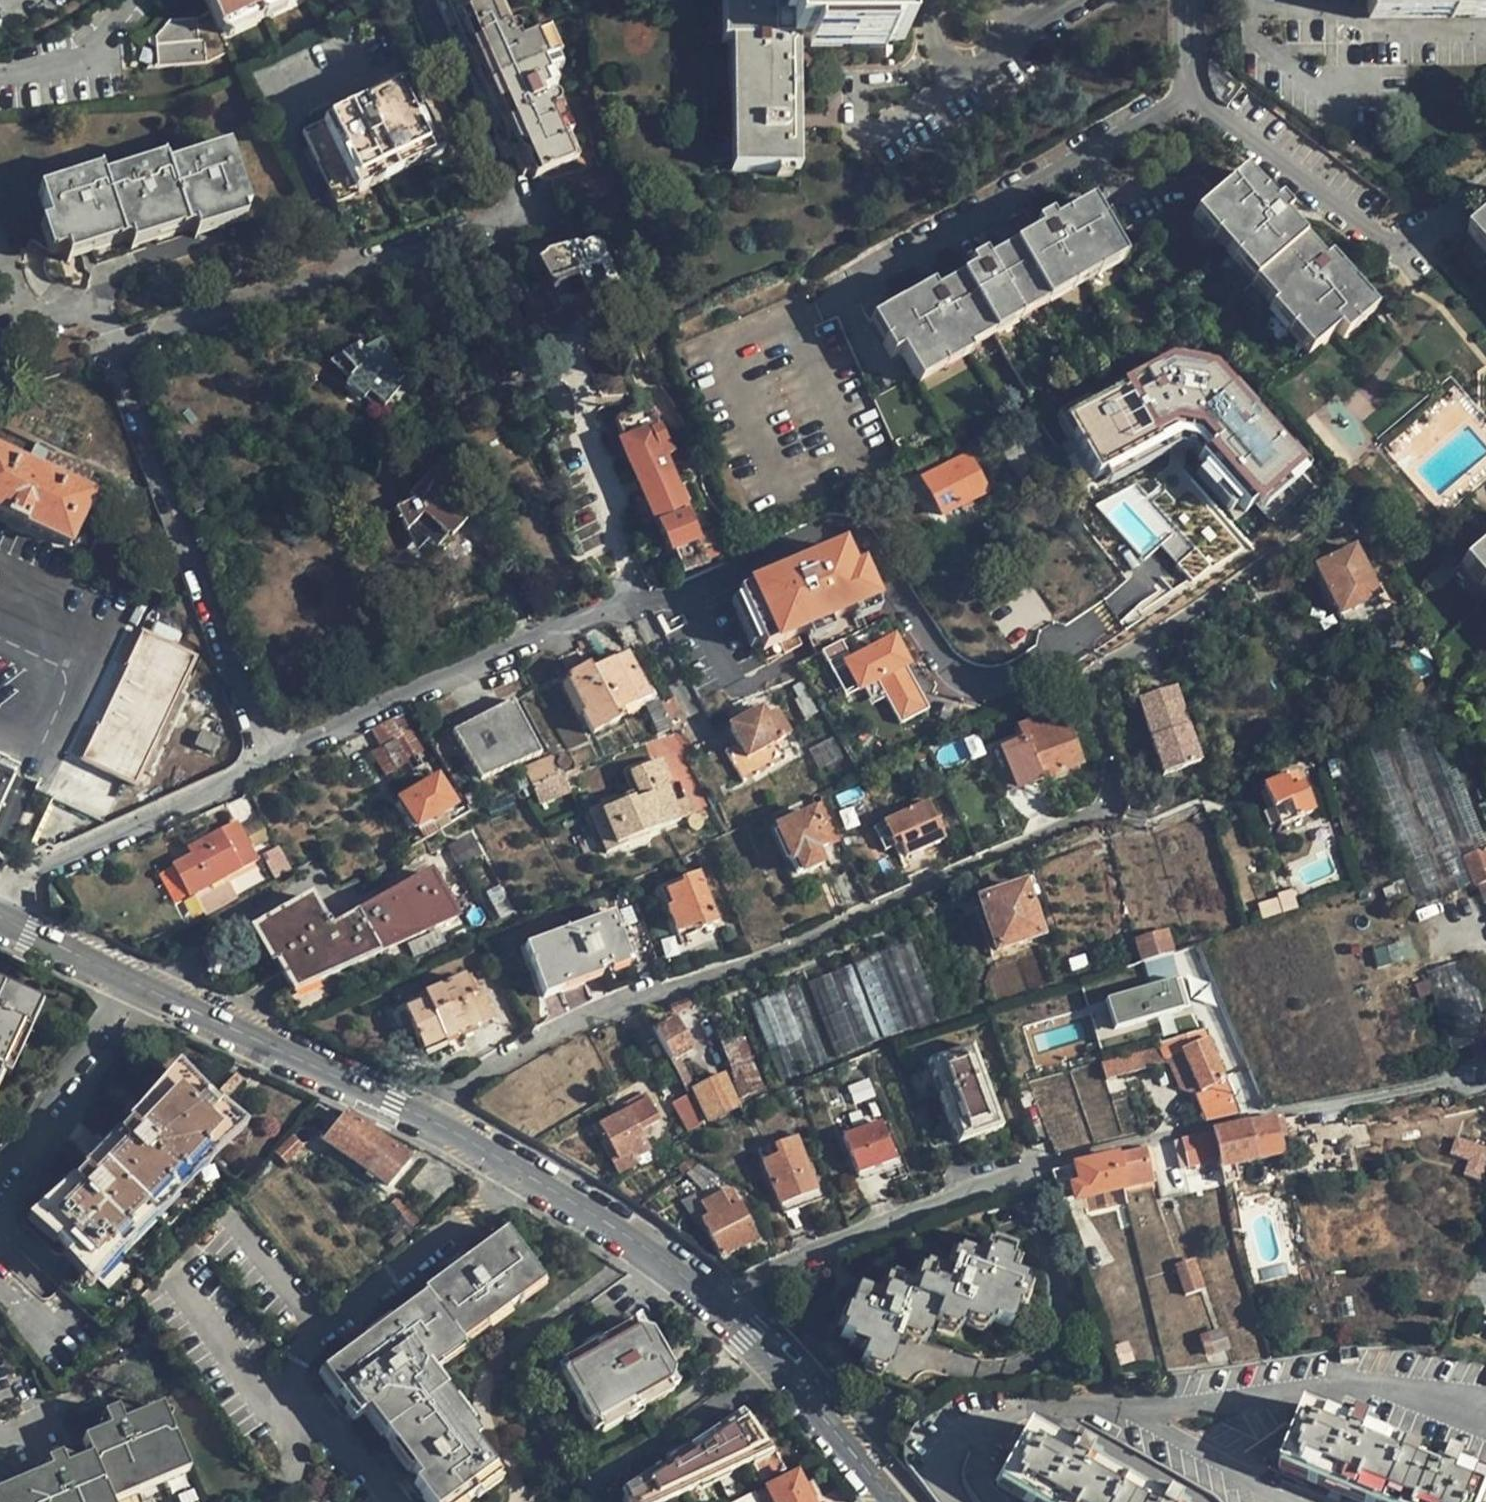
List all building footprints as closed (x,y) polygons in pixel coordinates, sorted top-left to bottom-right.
[(204,5),(161,25),(138,46),(144,71),(197,60),(224,48),(213,24),(264,0),(202,0),(204,5)] [(444,0),(433,0),(501,160),(510,157),(444,0)] [(510,157),(517,171),(523,168),(526,175),(529,181),(576,160),(566,135),(571,132),(561,107),(554,109),(548,96),(554,93),(552,87),(556,85),(552,75),(557,73),(552,59),(556,57),(551,45),(556,43),(550,30),(519,43),(515,37),(511,39),(507,30),(512,27),(500,0),(444,0),(510,157)] [(901,0),(726,0),(728,171),(796,171),(795,41),(902,39),(901,0)] [(1362,17),(1485,17),(1485,0),(1362,0),(1362,17)] [(393,157),(432,140),(405,81),(301,131),(328,187),(371,168),(376,180),(399,170),(393,157)] [(438,152),(432,140),(393,157),(399,170),(438,152)] [(251,207),(230,146),(169,166),(166,157),(105,178),(102,170),(39,191),(49,220),(41,223),(52,255),(69,249),(72,257),(132,237),(135,246),(195,226),(198,236),(249,219),(246,209),(251,207)] [(371,168),(328,187),(334,201),(376,180),(371,168)] [(523,168),(517,171),(519,177),(526,175),(523,168)] [(1254,283),(1307,252),(1284,223),(1290,219),(1278,204),(1271,208),(1261,196),(1243,174),(1196,213),(1254,283)] [(549,187),(555,220),(583,216),(576,182),(549,187)] [(1271,208),(1278,204),(1267,191),(1261,196),(1271,208)] [(1190,219),(1248,288),(1254,283),(1196,213),(1190,219)] [(1048,235),(1044,228),(1032,234),(1036,241),(998,262),(983,270),(979,264),(962,273),(966,279),(933,297),(930,291),(866,325),(881,352),(890,347),(903,370),(955,342),(954,338),(1109,253),(1087,214),(1062,227),(1048,235)] [(1463,241),(1485,266),(1485,219),(1463,241)] [(1058,220),(1044,228),(1048,235),(1062,227),(1058,220)] [(599,262),(593,245),(583,247),(576,230),(562,235),(574,271),(599,262)] [(1463,241),(1459,245),(1485,274),(1485,266),(1463,241)] [(1311,258),(1307,252),(1254,283),(1278,311),(1315,356),(1335,339),(1343,348),(1355,337),(1348,328),(1367,311),(1328,264),(1321,270),(1311,258)] [(1321,270),(1328,264),(1319,252),(1311,258),(1321,270)] [(1114,262),(1109,253),(954,338),(955,342),(958,348),(1114,262)] [(993,255),(979,264),(983,270),(998,262),(993,255)] [(1278,311),(1254,283),(1248,288),(1272,317),(1278,311)] [(1315,356),(1278,311),(1272,317),(1269,319),(1306,363),(1315,356)] [(1348,328),(1355,337),(1375,320),(1367,311),(1348,328)] [(342,383),(377,410),(391,394),(390,391),(402,377),(380,337),(360,347),(356,342),(326,360),(348,376),(342,383)] [(960,351),(958,348),(955,342),(903,370),(908,380),(960,351)] [(1130,374),(1065,411),(1105,467),(1180,425),(1205,429),(1259,494),(1309,459),(1215,357),(1175,349),(1130,374)] [(678,569),(721,550),(710,527),(695,534),(662,458),(672,453),(650,403),(615,419),(624,440),(621,441),(667,552),(670,551),(677,568),(678,569)] [(920,476),(941,513),(984,490),(964,453),(920,476)] [(90,497),(0,455),(0,515),(66,545),(90,497)] [(428,541),(423,544),(433,552),(463,520),(456,512),(464,505),(430,470),(408,494),(410,499),(391,509),(405,531),(411,525),(428,541)] [(415,550),(423,544),(428,541),(411,525),(405,531),(415,550)] [(845,542),(748,585),(776,647),(881,601),(865,563),(856,567),(845,542)] [(1378,596),(1355,548),(1313,568),(1336,615),(1338,615),(1347,633),(1383,616),(1376,598),(1378,596)] [(1472,569),(1485,586),(1485,558),(1472,569)] [(1472,569),(1466,574),(1485,598),(1485,586),(1472,569)] [(173,629),(156,620),(152,629),(168,638),(173,629)] [(896,629),(842,656),(859,688),(877,682),(900,722),(929,707),(906,666),(912,661),(896,629)] [(132,787),(193,658),(140,633),(124,666),(132,671),(104,730),(96,726),(79,762),(132,787)] [(562,676),(589,734),(590,734),(616,720),(612,712),(645,695),(623,652),(588,669),(585,666),(562,676)] [(1198,761),(1175,689),(1135,703),(1160,774),(1198,761)] [(536,753),(510,703),(448,728),(476,778),(536,753)] [(674,725),(684,722),(675,704),(666,709),(674,725)] [(648,716),(655,733),(674,725),(666,709),(648,716)] [(735,781),(781,760),(772,743),(783,737),(772,712),(767,714),(764,709),(759,711),(757,709),(726,725),(733,740),(719,747),(735,781)] [(412,718),(408,710),(372,728),(380,745),(371,749),(383,772),(403,762),(401,757),(417,748),(405,724),(413,720),(412,718)] [(1459,854),(1484,845),(1428,717),(1353,752),(1401,883),(1391,886),(1402,914),(1472,887),(1459,854)] [(1078,761),(1060,723),(1001,748),(1018,786),(1078,761)] [(530,785),(564,771),(556,753),(521,768),(530,785)] [(628,771),(635,791),(638,798),(625,803),(622,796),(586,811),(604,852),(646,834),(646,830),(676,817),(662,783),(666,780),(656,759),(628,771)] [(572,793),(564,771),(530,785),(539,806),(572,793)] [(1310,812),(1294,773),(1261,787),(1280,826),(1310,812)] [(414,826),(451,806),(435,778),(399,799),(414,826)] [(638,798),(635,791),(622,796),(625,803),(638,798)] [(926,799),(880,820),(892,845),(898,842),(904,853),(943,835),(926,799)] [(457,817),(466,812),(460,800),(451,806),(457,817)] [(825,844),(838,839),(823,804),(810,810),(825,844)] [(825,844),(810,810),(773,826),(788,860),(792,859),(800,876),(821,867),(813,849),(825,844)] [(892,845),(880,820),(870,825),(882,849),(892,845)] [(196,892),(225,875),(255,858),(233,821),(192,844),(195,851),(169,865),(187,897),(196,892)] [(1484,845),(1459,854),(1472,887),(1485,881),(1485,849),(1484,845)] [(319,978),(457,903),(438,868),(330,929),(325,921),(321,921),(308,898),(259,925),(272,949),(269,951),(287,987),(315,972),(319,978)] [(716,919),(694,870),(662,884),(670,903),(667,904),(677,928),(696,920),(699,925),(716,919)] [(208,914),(237,897),(225,875),(196,892),(208,914)] [(1035,933),(1019,886),(975,901),(992,949),(1035,933)] [(596,970),(627,958),(609,912),(521,945),(540,995),(559,988),(557,980),(594,967),(596,970)] [(1137,961),(1170,951),(1162,930),(1130,940),(1137,961)] [(941,1017),(910,938),(750,1001),(782,1081),(941,1017)] [(1485,1040),(1485,1015),(1466,960),(1428,973),(1455,1050),(1485,1040)] [(1188,1017),(1177,978),(1170,979),(1168,973),(1159,976),(1160,983),(1152,985),(1163,1025),(1188,1017)] [(494,1016),(481,986),(475,989),(468,974),(424,992),(427,999),(406,1008),(421,1044),(494,1016)] [(0,1075),(35,1003),(0,987),(0,1075)] [(668,1021),(648,1031),(664,1060),(683,1049),(668,1021)] [(1191,1043),(1194,1042),(1191,1030),(1134,1047),(1143,1077),(1170,1071),(1165,1050),(1191,1043)] [(744,1097),(766,1087),(742,1032),(720,1041),(744,1097)] [(998,1126),(970,1042),(925,1057),(952,1140),(998,1126)] [(1201,1084),(1191,1043),(1165,1050),(1170,1071),(1175,1090),(1201,1084)] [(728,1105),(713,1075),(685,1089),(700,1120),(728,1105)] [(135,1224),(225,1126),(222,1122),(174,1079),(37,1226),(87,1274),(135,1224)] [(1181,1107),(1185,1128),(1209,1122),(1209,1115),(1201,1084),(1175,1090),(1181,1107)] [(696,1122),(679,1090),(662,1099),(678,1130),(696,1122)] [(629,1158),(645,1146),(636,1132),(656,1121),(643,1099),(595,1125),(614,1160),(625,1153),(629,1158)] [(353,1121),(342,1117),(325,1143),(356,1166),(386,1187),(402,1163),(405,1158),(358,1126),(353,1121)] [(1278,1127),(1276,1121),(1242,1127),(1179,1140),(1186,1169),(1216,1163),(1218,1172),(1247,1166),(1280,1158),(1273,1129),(1278,1127)] [(894,1161),(879,1122),(838,1136),(854,1176),(894,1161)] [(611,1170),(629,1158),(625,1153),(614,1160),(595,1125),(588,1129),(611,1170)] [(816,1198),(789,1134),(768,1143),(773,1154),(757,1161),(779,1213),(816,1198)] [(285,1144),(295,1154),(304,1145),(295,1136),(294,1135),(285,1144)] [(1464,1175),(1483,1180),(1485,1172),(1485,1146),(1456,1137),(1450,1156),(1468,1161),(1464,1175)] [(1186,1169),(1179,1140),(1173,1141),(1180,1170),(1186,1169)] [(646,1150),(645,1146),(629,1158),(629,1160),(646,1150)] [(1154,1172),(1148,1146),(1073,1162),(1080,1196),(1122,1188),(1120,1179),(1154,1172)] [(629,1160),(629,1158),(611,1170),(614,1174),(632,1166),(629,1160)] [(1073,1162),(1047,1167),(1058,1200),(1080,1196),(1073,1162)] [(1218,1172),(1223,1188),(1251,1182),(1247,1166),(1218,1172)] [(753,1237),(736,1204),(726,1208),(720,1199),(719,1199),(715,1190),(701,1196),(707,1217),(699,1221),(715,1255),(753,1237)] [(536,1287),(522,1266),(500,1236),(416,1295),(420,1299),(316,1375),(351,1424),(362,1417),(410,1482),(406,1485),(419,1501),(457,1501),(492,1476),(466,1439),(470,1436),(422,1371),(536,1287)] [(1007,1323),(1023,1276),(1008,1271),(1016,1246),(989,1237),(983,1255),(958,1246),(948,1272),(923,1262),(916,1284),(890,1274),(882,1294),(855,1286),(838,1336),(866,1346),(859,1363),(884,1371),(897,1332),(924,1341),(928,1335),(933,1319),(957,1327),(962,1314),(990,1324),(992,1318),(1007,1323)] [(557,1368),(560,1372),(574,1394),(587,1412),(602,1436),(605,1439),(666,1399),(664,1397),(659,1387),(666,1381),(668,1380),(671,1371),(659,1351),(651,1340),(643,1345),(626,1321),(557,1368)] [(1354,1363),(1353,1348),(1337,1350),(1338,1364),(1354,1363)] [(574,1394),(560,1372),(552,1376),(550,1383),(560,1398),(567,1399),(574,1394)] [(659,1387),(664,1397),(675,1390),(668,1380),(666,1381),(659,1387)] [(587,1412),(574,1394),(567,1399),(580,1416),(587,1412)] [(1485,1487),(1485,1483),(1297,1403),(1271,1461),(1368,1501),(1479,1501),(1485,1487)] [(101,1497),(180,1465),(156,1408),(118,1422),(112,1409),(98,1416),(104,1428),(78,1439),(85,1456),(61,1465),(57,1456),(40,1462),(44,1471),(3,1489),(0,1487),(0,1501),(103,1501),(101,1497)] [(747,1456),(764,1447),(738,1409),(682,1445),(681,1442),(654,1458),(655,1462),(619,1482),(627,1501),(633,1498),(634,1501),(666,1501),(683,1493),(749,1462),(747,1456)] [(602,1436),(587,1412),(580,1416),(578,1424),(588,1440),(596,1440),(602,1436)] [(1020,1424),(989,1480),(1007,1490),(1010,1488),(1036,1501),(1162,1501),(1020,1424)] [(103,1501),(115,1501),(184,1474),(180,1465),(101,1497),(103,1501)] [(793,1475),(782,1482),(764,1492),(769,1501),(807,1501),(793,1475)]
